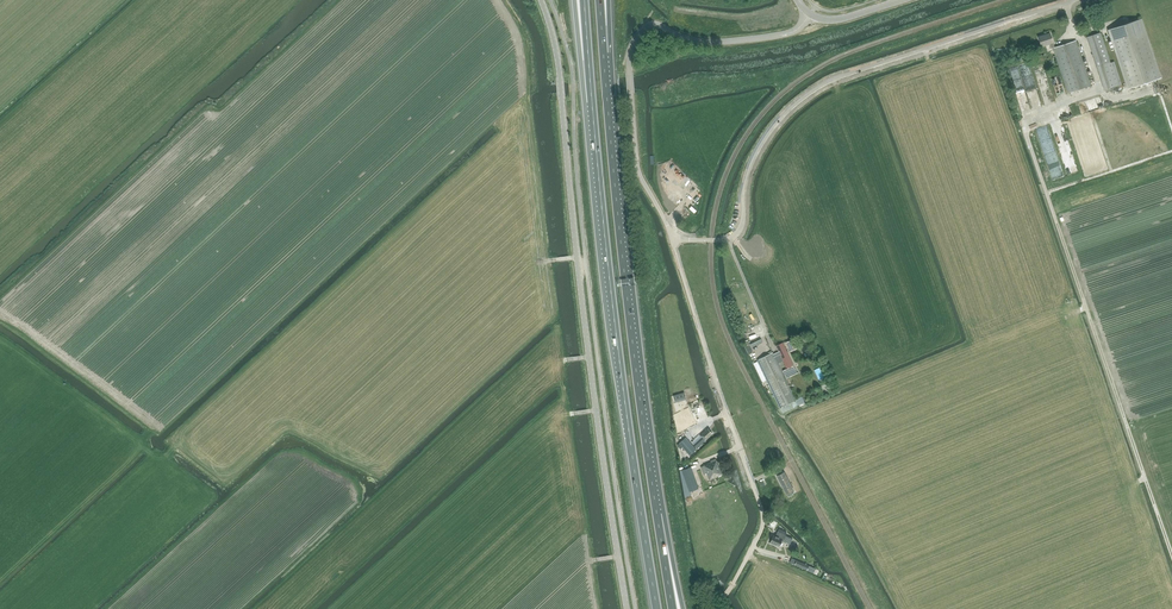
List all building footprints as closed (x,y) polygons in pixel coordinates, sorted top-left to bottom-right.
[(1144,19),(1109,30),(1128,89),(1163,79),(1144,19)] [(1121,84),(1114,61),(1110,62),(1100,32),(1087,37),(1097,67),(1104,89),(1121,84)] [(1068,93),(1091,85),(1076,40),(1055,47),(1053,43),(1050,33),(1038,37),(1041,46),(1050,44),(1051,48),(1053,48),(1068,93)] [(1088,106),(1098,103),(1096,94),(1085,97),(1088,106)] [(761,339),(751,344),(752,347),(762,342),(761,339)] [(794,341),(787,344),(791,352),(798,349),(794,341)] [(753,352),(749,344),(745,346),(749,355),(753,352)] [(757,360),(780,408),(796,401),(775,357),(780,355),(787,369),(794,366),(785,347),(778,350),(779,352),(774,354),(773,352),(757,360)] [(685,393),(674,396),(675,401),(686,398),(685,393)] [(796,401),(780,408),(782,413),(804,403),(802,398),(796,401)] [(706,418),(701,406),(697,408),(698,410),(693,412),(698,424),(702,422),(701,420),(706,418)] [(708,429),(700,436),(702,438),(695,444),(693,442),(691,443),(697,449),(703,443),(712,434),(708,429)] [(691,443),(686,437),(679,443),(690,455),(697,449),(691,443)] [(707,464),(700,467),(704,474),(707,473),(710,480),(722,475),(715,459),(710,461),(711,462),(707,464)] [(682,471),(680,472),(685,497),(691,495),(690,492),(699,488),(691,467),(681,470),(682,471)] [(789,497),(793,494),(792,492),(793,491),(792,487),(786,476),(784,472),(777,476),(779,479),(785,491),(787,494),(789,497)] [(793,538),(778,532),(776,536),(774,535),(770,543),(779,547),(782,541),(790,544),(793,538)] [(826,556),(829,562),(835,560),(833,553),(826,556)] [(809,566),(797,560),(795,565),(807,570),(809,566)]
